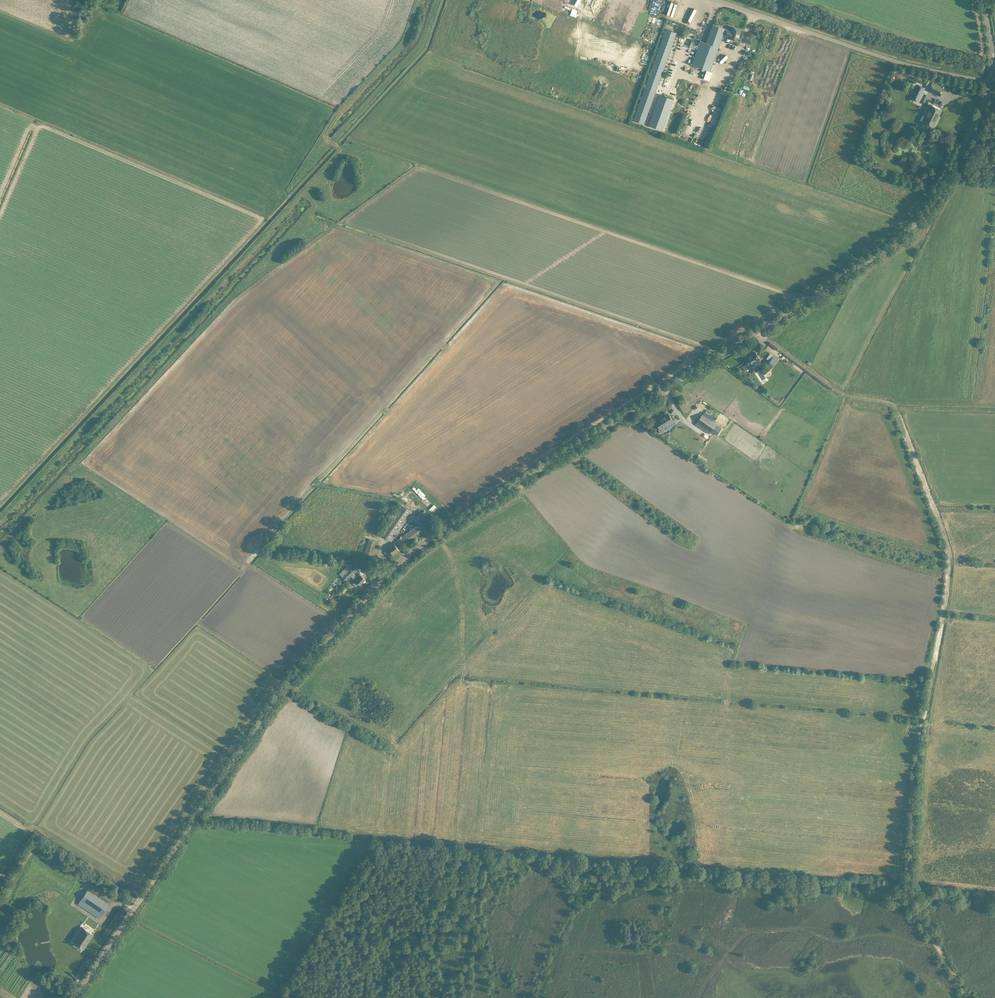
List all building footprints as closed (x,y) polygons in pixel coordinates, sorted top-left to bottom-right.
[(706,28),(710,14),(705,13),(701,27),(706,28)] [(700,41),(692,64),(710,71),(723,34),(730,37),(729,38),(737,40),(741,30),(733,27),(732,31),(725,29),(713,24),(710,32),(706,43),(700,41)] [(667,29),(646,86),(647,86),(649,87),(648,90),(654,92),(676,32),(675,32),(669,30),(667,29)] [(917,83),(910,97),(918,101),(925,87),(917,83)] [(929,90),(935,93),(940,96),(943,88),(932,83),(930,87),(929,90)] [(646,86),(634,120),(643,123),(654,92),(648,90),(649,87),(647,86),(646,86)] [(660,94),(649,125),(663,130),(674,99),(660,94)] [(924,122),(929,125),(933,127),(936,121),(934,120),(940,109),(930,104),(925,115),(927,116),(924,122)] [(747,363),(742,366),(745,371),(751,367),(750,365),(760,359),(755,352),(745,359),(747,363)] [(774,355),(765,368),(768,371),(778,358),(774,355)] [(673,421),(671,418),(669,414),(665,416),(665,417),(661,419),(661,418),(656,421),(660,429),(673,421)] [(702,415),(697,422),(710,432),(710,431),(713,433),(717,436),(722,428),(716,423),(715,424),(702,415)] [(699,455),(696,458),(704,463),(706,460),(699,455)] [(417,516),(424,525),(426,529),(435,523),(432,519),(425,510),(417,516)] [(388,547),(394,554),(422,532),(417,525),(388,547)] [(379,542),(369,539),(365,552),(377,556),(379,550),(376,549),(379,542)] [(351,562),(340,574),(341,575),(343,577),(346,580),(351,576),(355,580),(353,583),(356,586),(359,584),(360,585),(366,579),(360,573),(357,576),(353,573),(360,565),(357,562),(354,565),(351,562)] [(365,573),(368,570),(363,564),(360,567),(365,573)] [(329,590),(333,593),(334,591),(334,592),(335,590),(336,589),(335,588),(340,581),(338,579),(329,590)] [(104,901),(88,890),(78,904),(95,915),(99,918),(108,904),(104,901)] [(75,942),(73,945),(80,950),(82,946),(84,948),(87,943),(86,942),(92,933),(88,930),(82,927),(78,932),(80,933),(74,941),(75,942)]
